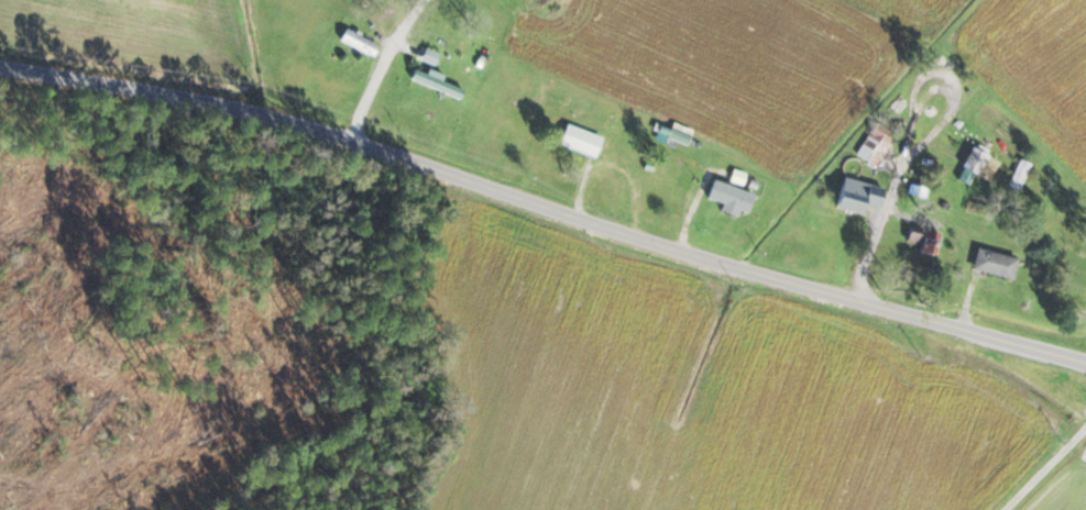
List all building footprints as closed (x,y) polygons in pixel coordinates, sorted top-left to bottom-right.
[(338,40),(372,56),(378,44),(344,28),(338,40)] [(409,80),(459,100),(465,86),(414,66),(409,80)] [(593,159),(603,140),(567,122),(557,142),(593,159)] [(856,154),(877,167),(896,136),(874,123),(856,154)] [(1031,164),(1020,159),(1009,185),(1020,190),(1031,164)] [(861,213),(863,204),(882,208),(886,188),(839,177),(833,206),(861,213)] [(735,216),(737,210),(748,214),(754,194),(712,180),(705,199),(722,204),(719,211),(735,216)] [(904,238),(927,257),(938,243),(915,224),(904,238)] [(970,269),(1010,281),(1017,260),(977,248),(970,269)]
